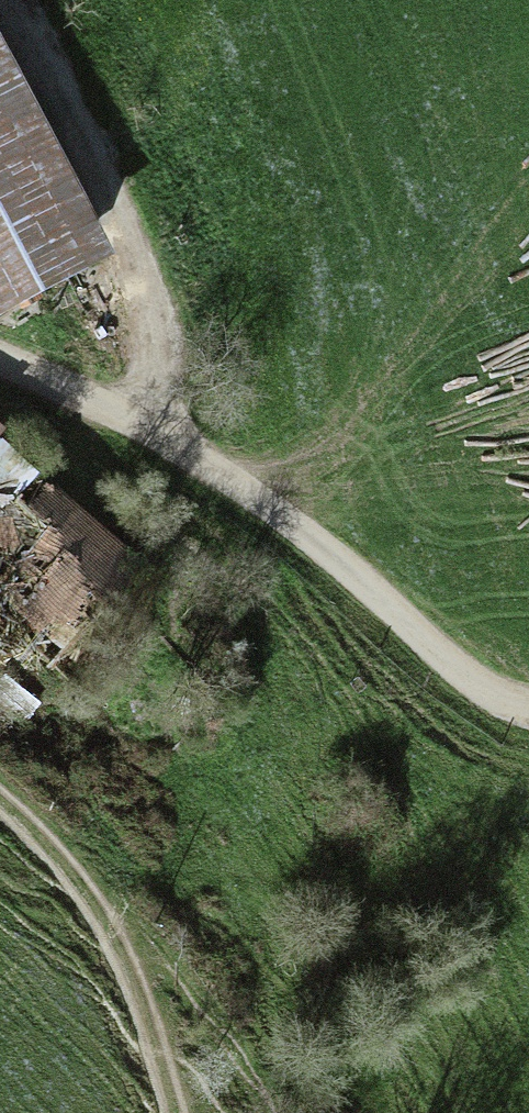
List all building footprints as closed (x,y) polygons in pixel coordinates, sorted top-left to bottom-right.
[(0,57),(0,294),(98,242),(0,57)] [(167,569),(44,466),(0,517),(0,700),(2,701),(46,649),(78,675),(167,569)]
